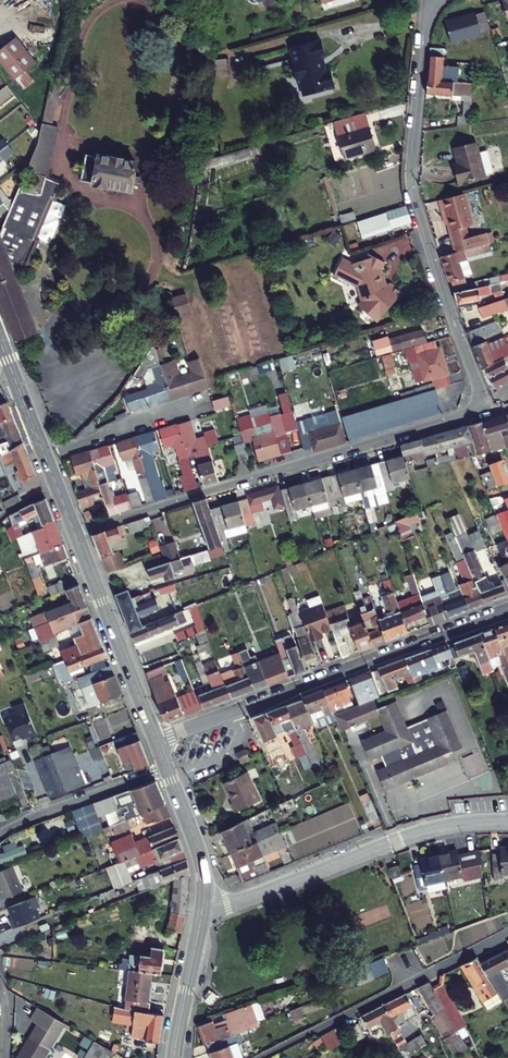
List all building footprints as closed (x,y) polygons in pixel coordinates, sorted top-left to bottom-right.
[(485,40),(478,19),(465,23),(464,24),(459,26),(457,25),(446,29),(445,31),(451,50),(485,40)] [(308,79),(311,92),(342,84),(338,68),(334,69),(330,55),(334,54),(329,37),(299,45),(303,60),(299,61),(304,80),(308,79)] [(0,55),(0,61),(17,84),(40,66),(21,40),(0,55)] [(447,57),(435,55),(431,87),(462,86),(461,72),(446,72),(447,57)] [(229,60),(216,60),(216,75),(230,74),(229,60)] [(462,86),(431,87),(430,103),(453,101),(453,106),(462,105),(475,103),(476,86),(462,86)] [(475,103),(462,105),(463,121),(474,119),(475,103)] [(359,116),(318,128),(330,165),(370,153),(359,116)] [(458,121),(459,131),(473,129),(474,119),(463,121),(458,121)] [(487,181),(477,147),(455,154),(461,173),(456,175),(460,189),(487,181)] [(74,171),(81,172),(80,183),(97,186),(96,191),(111,194),(112,188),(129,191),(131,181),(138,182),(140,174),(132,172),(133,162),(116,159),(117,153),(104,150),(103,157),(85,153),(83,163),(75,162),(74,171)] [(17,340),(36,333),(13,269),(22,265),(25,267),(37,239),(33,237),(53,188),(45,185),(49,175),(27,168),(6,218),(0,233),(0,297),(17,340)] [(445,215),(447,215),(453,236),(476,230),(467,198),(442,204),(445,215)] [(394,213),(359,223),(363,236),(397,226),(394,213)] [(495,246),(493,240),(443,254),(453,280),(467,276),(462,261),(470,258),(468,253),(495,246)] [(360,299),(356,303),(375,321),(401,292),(390,280),(386,282),(381,269),(384,259),(367,252),(364,258),(351,262),(343,256),(331,273),(346,283),(348,279),(352,279),(360,299)] [(492,277),(494,284),(507,281),(507,273),(492,277)] [(470,290),(468,282),(456,285),(460,304),(484,299),(483,296),(493,294),(492,286),(470,290)] [(482,307),(486,318),(507,309),(507,298),(482,307)] [(175,305),(180,315),(190,309),(185,299),(175,305)] [(504,330),(499,320),(469,332),(484,368),(496,361),(487,337),(504,330)] [(393,339),(397,353),(399,353),(424,346),(420,332),(393,339)] [(438,379),(428,345),(424,346),(399,353),(408,387),(422,383),(425,394),(439,390),(436,379),(438,379)] [(165,359),(164,356),(159,357),(170,395),(187,390),(182,373),(175,375),(169,358),(165,359)] [(486,370),(497,388),(507,381),(507,365),(507,363),(507,362),(507,356),(486,370)] [(147,368),(145,374),(152,401),(170,395),(159,357),(154,358),(156,364),(147,368)] [(374,360),(380,382),(388,380),(382,358),(374,360)] [(227,394),(212,399),(215,408),(230,403),(227,394)] [(432,394),(339,422),(345,444),(439,419),(432,394)] [(16,418),(12,407),(0,413),(0,426),(16,418)] [(302,430),(293,432),(297,449),(306,447),(309,454),(340,446),(336,432),(326,435),(324,429),(312,432),(310,429),(306,429),(305,423),(309,422),(306,410),(297,412),(302,430)] [(211,454),(198,415),(176,422),(188,460),(205,455),(211,454)] [(8,433),(10,438),(23,433),(16,418),(0,426),(0,436),(8,433)] [(487,424),(497,455),(507,452),(507,446),(504,434),(507,433),(507,418),(487,424)] [(176,422),(159,428),(164,444),(169,443),(174,458),(181,457),(182,462),(188,460),(176,422)] [(462,463),(497,455),(487,424),(427,441),(431,456),(478,442),(480,447),(470,449),(469,448),(458,451),(462,463)] [(156,446),(151,430),(135,435),(147,474),(153,473),(151,466),(154,465),(150,448),(156,446)] [(280,430),(249,440),(256,460),(286,451),(280,430)] [(0,452),(0,458),(26,446),(23,433),(10,438),(12,443),(0,448),(0,449),(1,451),(0,452)] [(135,435),(116,441),(121,457),(128,455),(134,472),(138,471),(140,476),(147,474),(135,435)] [(414,464),(432,459),(431,456),(427,441),(404,447),(408,458),(410,466),(414,464)] [(240,443),(231,446),(236,462),(245,459),(240,443)] [(110,459),(106,444),(90,449),(95,468),(103,465),(102,461),(110,459)] [(35,475),(26,446),(0,458),(0,468),(14,460),(19,471),(16,473),(19,482),(35,475)] [(94,487),(74,492),(80,506),(92,502),(91,499),(103,496),(95,468),(90,449),(72,454),(76,470),(83,468),(88,484),(93,483),(94,487)] [(202,484),(220,478),(211,454),(205,455),(207,463),(197,466),(202,484)] [(412,475),(411,470),(410,466),(408,458),(383,465),(389,488),(414,480),(412,475)] [(496,467),(497,473),(483,476),(489,491),(507,486),(507,464),(496,467)] [(107,512),(115,510),(103,465),(95,468),(103,496),(107,512)] [(359,472),(366,494),(389,488),(383,465),(359,472)] [(433,465),(416,469),(411,470),(412,475),(434,470),(433,465)] [(336,479),(342,501),(366,494),(359,472),(336,479)] [(23,492),(39,485),(35,475),(19,482),(23,492)] [(311,486),(317,508),(342,501),(336,479),(311,486)] [(287,492),(294,514),(317,508),(311,486),(287,492)] [(255,513),(286,505),(282,489),(251,497),(252,502),(243,504),(249,526),(258,524),(255,513)] [(47,501),(31,507),(19,514),(25,526),(35,520),(40,532),(56,526),(47,501)] [(212,554),(229,550),(223,534),(215,512),(211,502),(197,506),(212,554)] [(215,512),(223,534),(249,526),(243,504),(215,512)] [(414,534),(411,523),(420,520),(417,512),(395,517),(401,538),(414,534)] [(150,530),(147,521),(130,527),(133,536),(150,530)] [(498,533),(507,530),(507,528),(506,522),(495,526),(498,533)] [(42,555),(64,547),(56,526),(40,532),(34,534),(42,555)] [(128,540),(124,529),(98,537),(106,560),(108,559),(116,556),(113,546),(128,540)] [(469,532),(461,536),(470,557),(480,580),(493,574),(484,557),(494,552),(488,538),(475,544),(469,532)] [(183,563),(177,545),(163,550),(165,556),(169,567),(183,563)] [(44,570),(69,560),(64,547),(42,555),(24,562),(41,601),(65,592),(62,584),(43,591),(35,569),(42,566),(44,570)] [(129,567),(123,553),(116,556),(108,559),(113,574),(129,567)] [(183,563),(169,567),(165,556),(148,561),(155,584),(166,580),(168,583),(180,579),(179,574),(189,571),(188,567),(193,565),(193,562),(197,561),(197,559),(183,563)] [(466,559),(475,582),(466,586),(476,611),(491,605),(480,580),(470,557),(466,559)] [(454,571),(459,583),(454,585),(458,595),(450,599),(458,618),(476,611),(466,586),(460,569),(454,571)] [(426,595),(425,592),(419,573),(414,575),(420,597),(426,595)] [(496,582),(493,574),(480,580),(491,605),(507,598),(507,585),(507,584),(503,586),(500,580),(496,582)] [(390,597),(396,616),(385,620),(392,642),(415,633),(411,624),(402,597),(396,581),(391,583),(395,595),(390,597)] [(435,588),(425,592),(426,595),(433,615),(436,626),(458,618),(450,599),(458,595),(454,585),(452,582),(443,586),(447,595),(439,598),(435,588)] [(88,609),(79,587),(65,592),(71,607),(46,616),(49,624),(88,609)] [(138,601),(135,593),(119,599),(124,610),(134,607),(135,608),(126,612),(131,625),(165,611),(160,598),(157,599),(156,597),(163,594),(162,592),(138,601)] [(414,599),(411,594),(402,597),(411,624),(433,615),(426,595),(420,597),(414,599)] [(363,601),(371,621),(384,616),(376,596),(363,601)] [(302,604),(299,598),(288,602),(291,608),(302,604)] [(328,604),(306,612),(311,623),(317,640),(328,636),(327,632),(338,628),(333,617),(328,604)] [(64,662),(102,647),(88,609),(49,624),(54,635),(77,627),(81,638),(72,642),(74,648),(60,653),(64,662)] [(356,626),(351,611),(333,617),(338,628),(339,632),(338,633),(348,659),(356,656),(352,643),(349,644),(347,637),(358,633),(356,626)] [(190,623),(186,612),(151,627),(156,638),(190,623)] [(371,621),(380,647),(392,642),(385,620),(384,616),(371,621)] [(283,623),(298,662),(290,665),(295,678),(312,672),(306,658),(305,658),(300,644),(298,645),(289,621),(283,623)] [(356,626),(366,652),(380,647),(371,621),(356,626)] [(303,638),(311,661),(323,657),(317,640),(311,623),(304,626),(307,636),(303,638)] [(366,652),(356,626),(358,633),(366,652)] [(156,638),(151,627),(135,634),(139,645),(152,640),(154,644),(158,643),(156,638)] [(499,632),(507,650),(507,649),(507,629),(499,632)] [(499,632),(485,638),(493,661),(502,658),(506,667),(507,667),(507,654),(507,650),(499,632)] [(493,661),(485,638),(458,648),(462,660),(483,652),(492,675),(498,673),(493,661)] [(259,663),(252,645),(244,648),(262,690),(283,683),(274,658),(274,657),(259,663)] [(69,675),(107,661),(102,647),(64,662),(69,675)] [(237,680),(233,671),(228,673),(239,699),(262,690),(244,648),(238,651),(243,663),(239,665),(244,678),(237,680)] [(450,659),(446,650),(408,664),(420,687),(427,684),(421,671),(450,659)] [(289,663),(285,654),(274,658),(283,683),(285,682),(280,666),(289,663)] [(221,657),(212,661),(218,680),(221,686),(223,685),(230,702),(239,699),(228,673),(221,657)] [(53,666),(61,687),(72,683),(69,675),(64,662),(53,666)] [(295,678),(290,665),(289,663),(280,666),(285,682),(295,678)] [(381,674),(385,683),(382,685),(387,697),(403,690),(400,684),(409,680),(414,689),(420,687),(408,664),(381,674)] [(171,675),(167,666),(153,672),(157,681),(171,675)] [(122,697),(110,668),(84,678),(95,708),(122,697)] [(173,682),(171,675),(157,681),(173,724),(201,713),(192,692),(184,695),(178,680),(173,682)] [(377,675),(354,683),(366,708),(378,703),(388,699),(387,697),(382,685),(377,675)] [(212,691),(203,694),(210,710),(230,702),(223,685),(221,686),(218,680),(210,684),(212,691)] [(355,697),(350,685),(339,689),(347,709),(354,706),(351,699),(355,697)] [(347,709),(339,689),(328,693),(336,714),(338,718),(349,714),(347,709)] [(328,693),(306,701),(306,703),(318,727),(321,725),(319,721),(336,714),(328,693)] [(16,712),(5,717),(16,746),(25,743),(23,738),(37,732),(26,702),(14,706),(16,712)] [(318,727),(306,703),(290,710),(304,739),(308,746),(313,744),(307,731),(318,727)] [(378,703),(366,708),(349,714),(338,718),(346,735),(360,729),(359,728),(383,718),(390,734),(366,744),(373,763),(385,759),(390,771),(383,774),(390,793),(453,768),(449,759),(466,752),(450,714),(431,722),(432,724),(412,732),(402,705),(381,712),(378,703)] [(304,739),(290,710),(273,716),(287,746),(304,739)] [(268,753),(271,760),(289,751),(287,746),(273,716),(259,722),(271,751),(268,753)] [(107,726),(101,727),(101,722),(90,724),(91,735),(88,735),(91,759),(102,757),(99,739),(109,737),(107,726)] [(130,778),(154,771),(142,738),(119,747),(130,778)] [(90,786),(75,749),(55,757),(70,794),(90,786)] [(241,757),(245,767),(255,763),(250,753),(241,757)] [(70,794),(55,757),(39,764),(55,801),(70,794)] [(15,773),(11,763),(5,765),(9,775),(15,773)] [(248,782),(243,771),(221,781),(226,793),(248,782)] [(18,794),(9,775),(0,779),(0,802),(18,794)] [(164,805),(154,782),(120,794),(123,803),(132,800),(137,811),(130,811),(125,812),(124,813),(126,820),(150,810),(164,805)] [(233,814),(258,803),(248,782),(226,793),(231,804),(229,805),(233,814)] [(120,794),(70,810),(81,837),(103,828),(98,815),(123,806),(125,812),(130,811),(137,811),(132,800),(123,803),(120,794)] [(371,822),(379,819),(370,800),(362,804),(371,822)] [(156,823),(169,818),(164,805),(150,810),(156,823)] [(244,829),(241,822),(219,832),(223,840),(219,842),(225,856),(229,853),(278,832),(291,826),(287,817),(250,833),(247,828),(244,829)] [(178,838),(173,827),(122,848),(124,854),(140,848),(142,853),(178,838)] [(261,855),(284,845),(278,832),(229,853),(239,875),(265,864),(261,855)] [(150,874),(186,860),(178,838),(142,853),(150,874)] [(24,855),(19,839),(2,844),(4,850),(0,852),(0,862),(24,855)] [(494,874),(507,873),(507,848),(494,849),(494,854),(487,854),(488,879),(495,878),(494,874)] [(451,857),(450,853),(433,857),(438,881),(456,877),(457,882),(478,878),(473,853),(451,857)] [(138,864),(134,856),(106,867),(114,888),(132,881),(125,863),(129,862),(131,867),(138,864)] [(413,893),(420,891),(419,886),(438,881),(433,857),(414,861),(415,866),(407,868),(413,893)] [(179,877),(191,872),(186,860),(150,874),(134,880),(135,884),(137,888),(161,879),(162,881),(178,875),(179,877)] [(243,884),(268,873),(265,864),(239,875),(243,884)] [(0,869),(0,895),(2,900),(23,892),(13,865),(0,869)] [(396,879),(392,868),(382,872),(386,882),(396,879)] [(184,938),(190,910),(191,872),(179,877),(151,888),(155,899),(176,892),(177,907),(170,936),(184,938)] [(137,888),(135,884),(101,897),(104,906),(151,888),(179,877),(178,875),(162,881),(161,879),(137,888)] [(421,893),(440,889),(438,881),(419,886),(420,891),(421,893)] [(426,937),(427,940),(446,933),(444,930),(426,937)] [(124,964),(121,964),(121,967),(133,968),(153,971),(163,972),(166,947),(140,944),(138,954),(134,954),(133,960),(124,959),(124,964)] [(478,966),(493,990),(495,994),(498,998),(504,994),(493,974),(507,965),(507,948),(478,966)] [(474,957),(462,965),(480,997),(493,990),(478,966),(474,957)] [(371,979),(364,962),(348,968),(356,984),(371,979)] [(480,997),(462,965),(458,967),(482,1010),(499,1000),(498,998),(495,994),(483,1000),(480,997)] [(129,998),(149,1000),(153,971),(133,968),(129,998)] [(451,1003),(436,977),(426,982),(441,1008),(449,1022),(454,1019),(446,1005),(451,1003)] [(441,1008),(426,982),(416,987),(431,1013),(441,1008)] [(493,990),(480,997),(483,1000),(495,994),(493,990)] [(410,1006),(404,993),(382,1004),(400,1036),(405,1033),(400,1023),(405,1021),(400,1011),(410,1006)] [(214,1019),(201,1024),(209,1043),(242,1031),(251,1027),(250,1024),(259,1021),(252,1002),(226,1011),(229,1018),(216,1023),(214,1019)] [(451,1024),(459,1019),(451,1003),(446,1005),(454,1019),(449,1022),(451,1024)] [(400,1036),(382,1004),(361,1015),(367,1027),(380,1021),(385,1031),(389,1029),(393,1039),(400,1036)] [(68,1025),(42,1008),(35,1018),(42,1023),(34,1036),(53,1048),(68,1025)] [(146,1034),(145,1039),(161,1041),(167,1012),(124,1008),(122,1020),(138,1022),(136,1033),(146,1034)] [(339,1038),(344,1035),(339,1024),(333,1027),(339,1038)] [(364,1037),(357,1024),(351,1027),(357,1040),(364,1037)] [(339,1038),(333,1027),(326,1030),(334,1044),(341,1041),(339,1038)] [(334,1044),(326,1030),(320,1033),(327,1048),(334,1044)] [(239,1040),(244,1037),(242,1031),(209,1043),(215,1057),(247,1057),(239,1040)] [(421,1033),(408,1041),(413,1049),(426,1040),(421,1033)] [(53,1048),(34,1036),(19,1057),(54,1057),(58,1052),(53,1048)] [(115,1052),(100,1042),(90,1057),(111,1057),(115,1052)]
